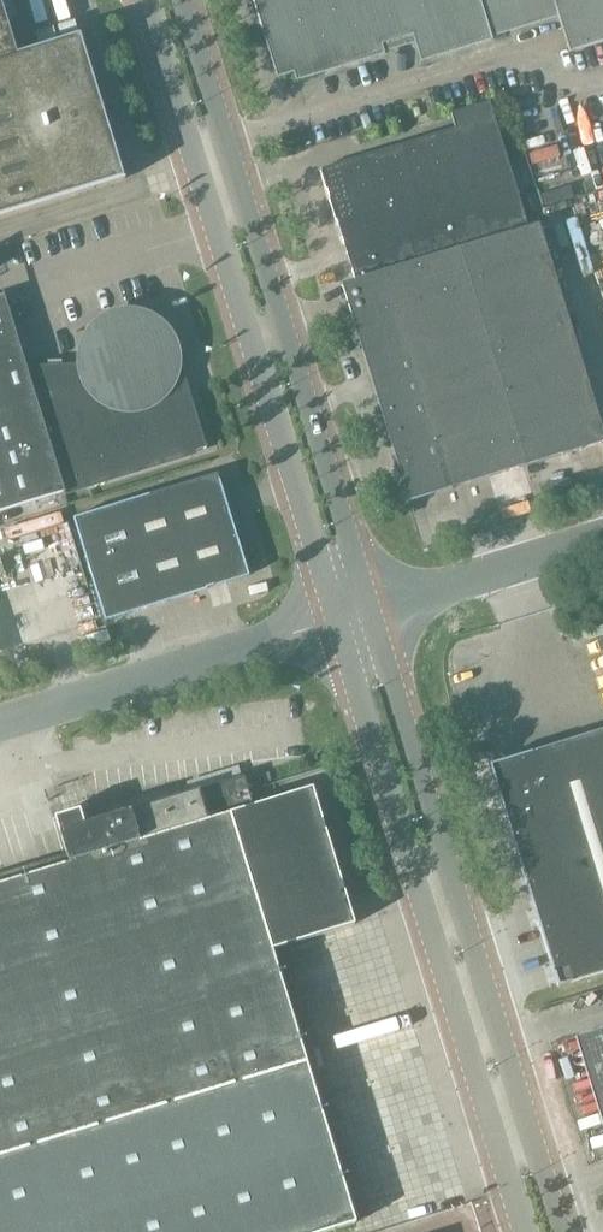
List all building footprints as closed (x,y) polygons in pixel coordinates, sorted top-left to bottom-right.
[(2,0),(0,0),(0,218),(126,178),(82,35),(19,55),(2,0)] [(278,77),(295,72),(297,80),(417,44),(422,61),(492,40),(490,35),(558,14),(569,53),(602,43),(602,0),(254,0),(278,77)] [(602,443),(602,432),(539,225),(528,228),(494,119),(499,118),(494,102),(451,115),(455,129),(373,155),(373,154),(321,170),(321,171),(320,172),(326,190),(327,190),(330,199),(329,199),(335,221),(337,220),(356,281),(342,286),(354,324),(356,323),(407,489),(406,489),(409,502),(419,499),(419,497),(439,491),(439,493),(602,443)] [(171,350),(169,346),(168,343),(166,341),(164,337),(162,335),(159,331),(156,329),(153,327),(149,325),(146,324),(142,322),(140,321),(133,320),(129,320),(125,321),(122,321),(118,322),(114,323),(110,325),(106,328),(103,330),(100,333),(97,336),(94,339),(93,342),(91,346),(89,350),(88,353),(88,357),(87,362),(87,365),(27,367),(5,296),(0,298),(0,512),(64,492),(65,495),(66,494),(65,489),(86,483),(87,485),(207,448),(177,349),(171,351),(171,350)] [(218,475),(156,494),(75,519),(107,620),(249,576),(218,475)] [(490,766),(495,779),(503,808),(519,858),(543,935),(559,987),(602,973),(602,746),(551,762),(528,769),(524,755),(490,766)] [(249,790),(245,776),(163,802),(85,826),(81,811),(55,819),(60,836),(61,835),(70,864),(0,886),(0,1231),(327,1231),(356,1223),(307,1062),(273,950),(355,925),(313,788),(254,806),(249,790)] [(602,1084),(602,1031),(590,1034),(602,1084)]
